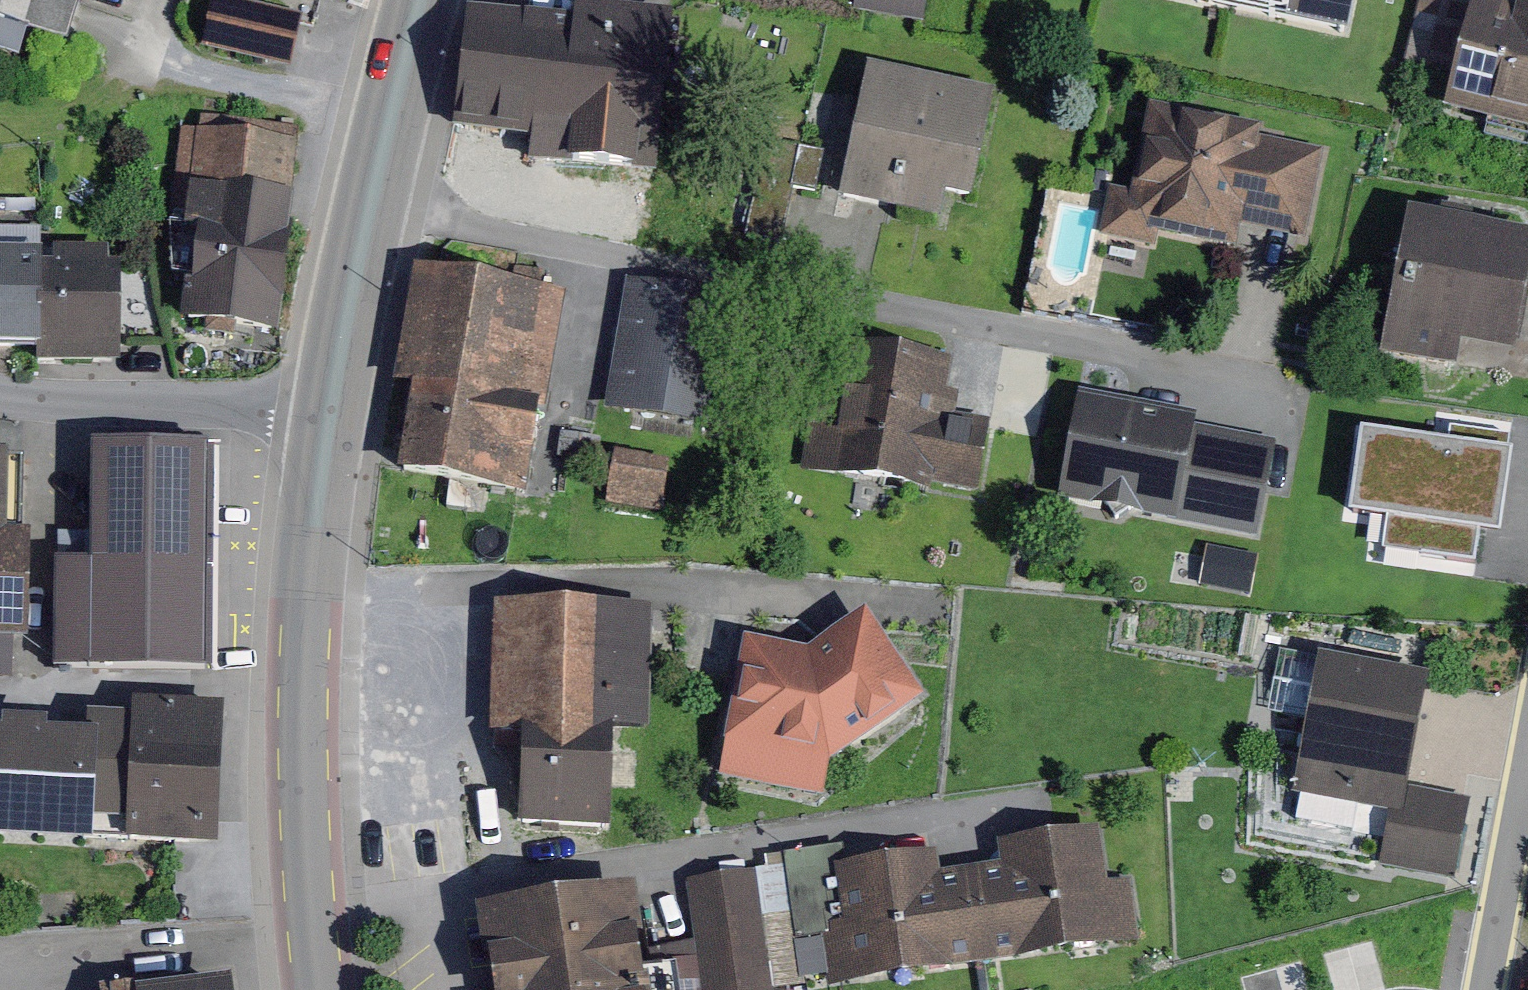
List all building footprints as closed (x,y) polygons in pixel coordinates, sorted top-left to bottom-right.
[(70,42),(83,0),(0,0),(0,19),(70,42)] [(252,0),(222,0),(210,48),(296,68),(309,13),(252,0)] [(503,0),(483,0),(464,129),(642,155),(661,23),(503,0)] [(1226,5),(1349,30),(1354,0),(1202,0),(1226,5)] [(1454,65),(1448,99),(1527,120),(1527,6),(1505,0),(1421,0),(1409,55),(1454,65)] [(994,91),(872,62),(846,173),(968,202),(994,91)] [(1330,148),(1179,108),(1153,206),(1304,246),(1330,148)] [(277,334),(304,137),(208,124),(182,321),(277,334)] [(1421,209),(1397,345),(1519,367),(1527,319),(1527,228),(1421,209)] [(0,252),(0,347),(117,345),(116,251),(0,252)] [(559,285),(438,266),(407,462),(527,481),(559,285)] [(729,297),(638,283),(619,406),(709,420),(729,297)] [(952,364),(852,347),(841,416),(811,411),(800,475),(928,497),(930,488),(981,497),(992,432),(942,424),(952,364)] [(1281,434),(1100,392),(1077,489),(1258,532),(1281,434)] [(1457,438),(1367,425),(1356,507),(1384,511),(1379,555),(1488,572),(1494,531),(1506,533),(1519,433),(1459,423),(1457,438)] [(667,495),(674,440),(619,433),(611,488),(667,495)] [(98,446),(98,563),(61,563),(61,659),(213,659),(212,447),(98,446)] [(29,454),(0,453),(0,632),(23,633),(29,454)] [(653,612),(507,604),(502,718),(538,721),(646,727),(653,612)] [(832,775),(832,760),(926,682),(865,608),(826,640),(739,640),(739,775),(832,775)] [(1430,681),(1341,664),(1318,783),(1386,796),(1375,852),(1458,868),(1472,795),(1410,783),(1430,681)] [(103,704),(103,717),(19,717),(18,843),(218,844),(218,704),(103,704)] [(538,721),(532,823),(640,829),(646,727),(538,721)] [(1113,832),(838,860),(849,973),(1124,944),(1113,832)] [(698,877),(716,989),(780,989),(760,867),(698,877)] [(487,906),(500,989),(652,989),(636,883),(487,906)] [(229,977),(138,989),(231,989),(229,977)]
